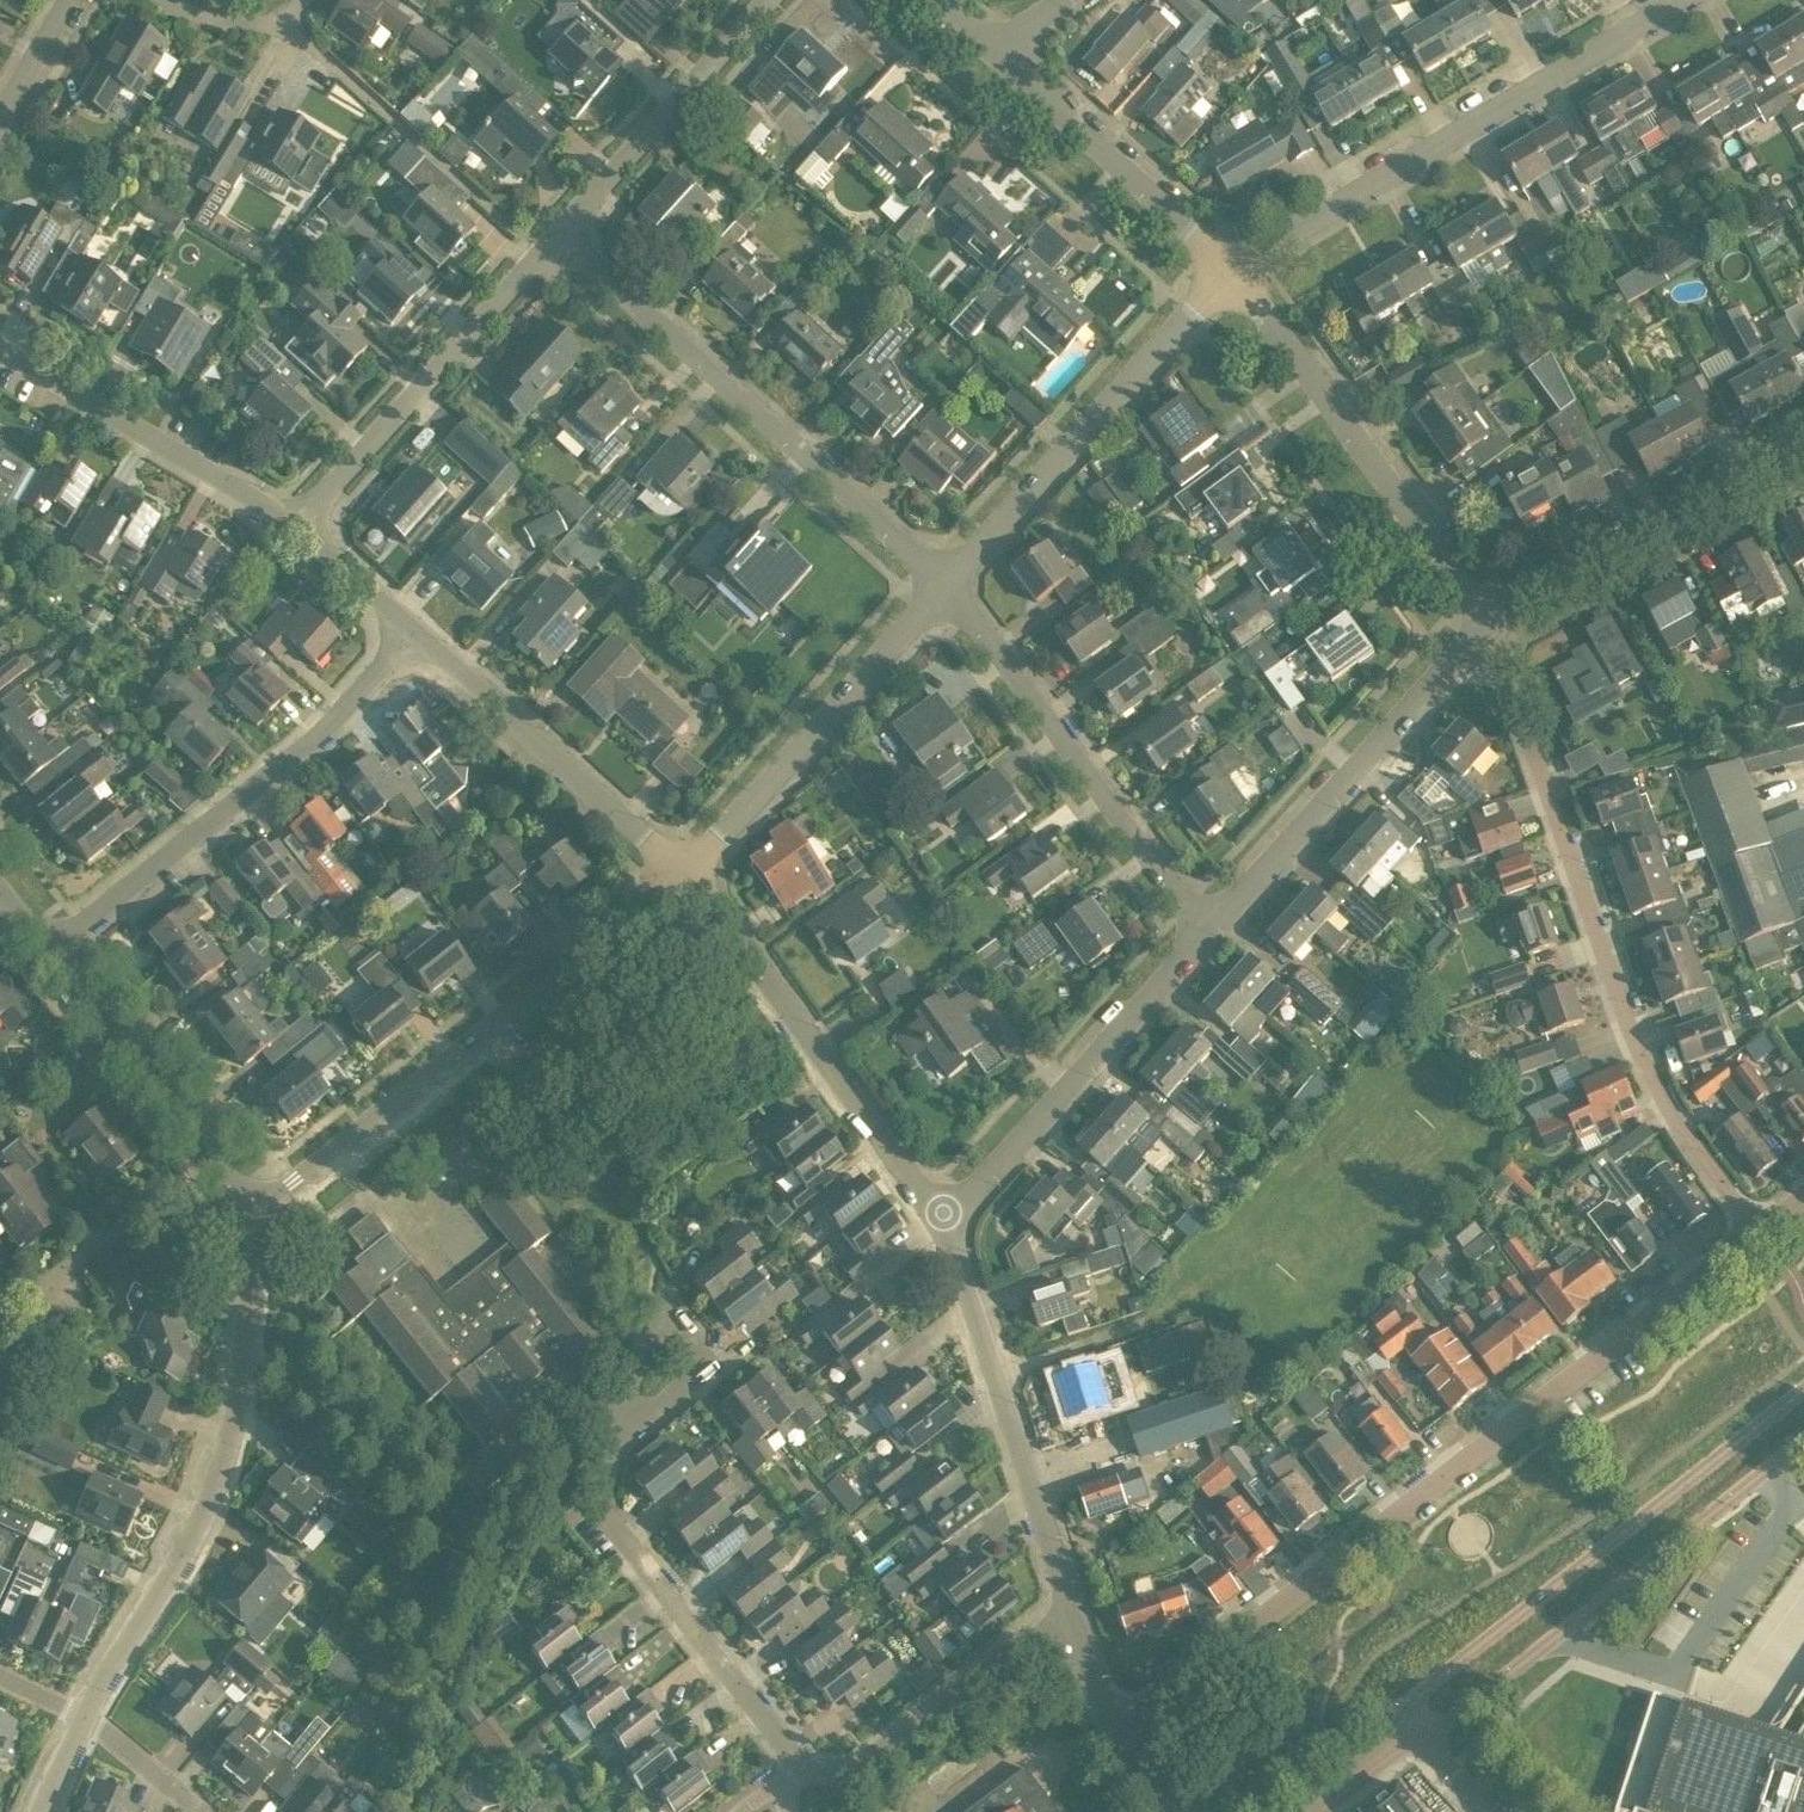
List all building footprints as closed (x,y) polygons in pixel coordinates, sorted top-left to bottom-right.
[(406,20),(376,0),(341,0),(324,25),(358,48),(376,22),(396,35),(406,20)] [(428,0),(405,0),(421,11),(428,0)] [(612,73),(610,52),(587,31),(597,21),(578,4),(578,0),(555,0),(556,4),(554,4),(555,23),(565,32),(550,49),(551,60),(591,96),(612,73)] [(611,16),(642,43),(656,26),(660,23),(678,2),(676,0),(642,0),(639,4),(635,0),(625,0),(611,16)] [(1209,10),(1198,0),(1166,0),(1195,26),(1209,10)] [(1256,22),(1231,0),(1210,0),(1209,1),(1245,34),(1256,22)] [(1346,3),(1356,21),(1372,12),(1365,0),(1351,0),(1346,3)] [(1450,57),(1492,32),(1472,0),(1468,0),(1457,6),(1453,0),(1433,0),(1443,15),(1453,32),(1440,40),(1450,57)] [(1545,0),(1507,0),(1518,16),(1545,0)] [(1171,27),(1146,5),(1131,22),(1124,16),(1106,36),(1109,38),(1087,63),(1111,85),(1151,40),(1156,44),(1171,27)] [(1372,16),(1388,43),(1406,32),(1390,6),(1372,16)] [(1209,10),(1195,26),(1196,27),(1177,48),(1194,63),(1227,27),(1209,10)] [(1425,73),(1450,57),(1440,40),(1453,32),(1443,15),(1404,39),(1425,73)] [(1372,53),(1388,43),(1372,16),(1356,26),(1372,53)] [(1784,30),(1803,64),(1803,18),(1784,30)] [(165,81),(176,63),(162,54),(166,48),(125,23),(79,99),(104,114),(120,87),(136,97),(151,73),(165,81)] [(440,65),(451,49),(418,25),(406,42),(440,65)] [(764,73),(749,89),(766,104),(780,88),(792,76),(797,70),(812,84),(823,94),(845,70),(802,29),(786,46),(775,58),(777,59),(764,73)] [(1803,86),(1803,64),(1784,30),(1757,47),(1762,55),(1749,63),(1766,90),(1781,114),(1782,114),(1792,131),(1803,124),(1803,120),(1789,95),(1803,86)] [(1258,52),(1272,43),(1265,32),(1251,42),(1258,52)] [(472,36),(455,54),(509,104),(473,143),(486,154),(489,152),(505,166),(518,151),(530,162),(554,136),(521,106),(518,104),(531,90),(472,36)] [(1293,100),(1314,88),(1286,41),(1265,53),(1293,100)] [(1348,96),(1358,113),(1399,89),(1378,54),(1364,63),(1356,49),(1341,58),(1349,71),(1350,71),(1360,88),(1348,96)] [(1706,78),(1726,111),(1753,95),(1733,61),(1706,78)] [(220,180),(238,150),(223,141),(248,100),(215,80),(217,76),(200,66),(182,95),(177,93),(162,118),(217,151),(201,178),(215,186),(220,179),(220,180)] [(1178,147),(1201,122),(1190,112),(1208,93),(1179,66),(1158,89),(1161,91),(1141,113),(1178,147)] [(1331,129),(1358,113),(1348,96),(1360,88),(1350,71),(1349,71),(1311,94),(1331,129)] [(1726,111),(1706,78),(1679,94),(1699,127),(1711,120),(1723,139),(1737,131),(1726,111)] [(1611,95),(1639,141),(1651,133),(1643,120),(1657,111),(1638,79),(1611,95)] [(1765,124),(1781,114),(1766,90),(1751,99),(1765,124)] [(1637,142),(1639,141),(1611,95),(1584,111),(1604,146),(1593,152),(1606,175),(1643,152),(1637,142)] [(414,101),(402,112),(419,131),(431,121),(414,101)] [(742,102),(723,124),(744,142),(760,124),(764,120),(748,106),(743,101),(742,102)] [(916,136),(883,105),(861,128),(848,117),(796,174),(810,187),(853,140),(899,182),(896,185),(910,198),(937,169),(923,156),(930,149),(929,148),(931,144),(929,139),(926,135),(921,134),(916,136)] [(1668,140),(1671,138),(1671,137),(1682,130),(1669,107),(1654,116),(1668,140)] [(238,150),(220,180),(233,188),(250,158),(277,174),(279,170),(293,179),(317,138),(290,121),(277,144),(264,136),(258,146),(246,139),(239,151),(238,150)] [(1217,148),(1207,154),(1229,190),(1254,175),(1281,159),(1293,152),(1297,158),(1313,149),(1305,136),(1296,121),(1280,131),(1280,132),(1268,139),(1259,123),(1238,135),(1233,127),(1224,125),(1214,131),(1212,140),(1217,148)] [(1533,142),(1552,174),(1579,157),(1560,125),(1533,142)] [(1701,161),(1717,152),(1703,128),(1687,137),(1701,161)] [(776,163),(789,176),(821,144),(808,131),(776,163)] [(455,168),(469,153),(452,137),(439,153),(455,168)] [(1551,174),(1552,174),(1533,142),(1505,158),(1524,191),(1536,183),(1548,203),(1563,194),(1551,174)] [(1590,184),(1606,175),(1593,152),(1576,162),(1590,184)] [(424,158),(403,182),(420,197),(411,207),(415,211),(404,223),(420,237),(413,245),(438,267),(447,257),(443,252),(456,237),(461,241),(472,228),(435,196),(449,180),(424,158)] [(657,192),(639,213),(659,231),(653,237),(673,255),(717,207),(697,188),(693,192),(674,174),(658,192),(657,192)] [(974,190),(961,178),(935,207),(962,232),(953,241),(989,274),(1019,242),(1005,229),(1011,223),(986,200),(988,198),(976,187),(974,190)] [(344,227),(358,211),(334,189),(319,205),(344,227)] [(896,222),(909,208),(895,195),(882,210),(896,222)] [(151,198),(143,212),(167,225),(162,233),(176,241),(189,220),(151,198)] [(12,279),(15,275),(30,283),(55,241),(68,249),(76,235),(84,221),(56,204),(46,222),(22,208),(18,215),(12,212),(0,232),(0,272),(12,279)] [(1493,265),(1497,272),(1506,267),(1503,262),(1508,258),(1501,247),(1515,238),(1495,204),(1466,221),(1493,265)] [(904,246),(927,219),(912,206),(890,233),(904,246)] [(745,322),(775,288),(750,265),(755,259),(738,244),(757,223),(745,213),(702,262),(713,272),(702,284),(745,322)] [(1474,263),(1481,272),(1493,265),(1466,221),(1439,237),(1459,271),(1474,263)] [(1023,243),(1051,271),(1072,250),(1045,222),(1023,243)] [(1530,231),(1550,265),(1551,264),(1551,263),(1565,255),(1545,222),(1530,231)] [(239,230),(230,244),(265,266),(277,253),(239,230)] [(1536,274),(1550,265),(1530,231),(1515,240),(1536,274)] [(78,260),(50,304),(91,329),(107,303),(125,314),(136,296),(105,277),(79,260),(89,243),(76,235),(68,249),(66,252),(78,260)] [(388,321),(420,286),(371,241),(360,253),(378,269),(356,293),(388,321)] [(1669,281),(1707,258),(1700,246),(1662,269),(1669,281)] [(1022,250),(951,328),(968,343),(987,322),(1009,342),(1021,327),(1057,359),(1068,347),(1091,321),(1068,301),(1055,289),(1060,284),(1050,275),(1028,255),(1027,254),(1022,250)] [(1405,303),(1433,287),(1412,252),(1384,269),(1405,303)] [(1380,319),(1405,303),(1384,269),(1356,285),(1368,305),(1353,313),(1366,335),(1383,325),(1380,319)] [(1634,272),(1616,283),(1628,303),(1647,293),(1634,272)] [(1463,307),(1477,299),(1461,273),(1448,281),(1463,307)] [(155,277),(134,312),(145,318),(139,327),(152,335),(140,355),(139,356),(178,379),(208,329),(171,307),(158,299),(167,285),(155,277)] [(352,361),(364,348),(328,315),(339,303),(312,279),(292,301),(310,317),(299,329),(302,332),(284,352),(317,380),(328,368),(334,373),(348,357),(352,361)] [(1463,307),(1448,281),(1434,289),(1450,315),(1463,307)] [(811,383),(842,349),(798,310),(814,293),(802,283),(777,312),(789,323),(769,345),(811,383)] [(1801,347),(1803,346),(1803,314),(1796,299),(1781,307),(1784,312),(1782,313),(1785,317),(1801,347)] [(1750,357),(1763,350),(1740,306),(1737,308),(1744,320),(1721,334),(1721,335),(1727,346),(1740,338),(1750,357)] [(1713,321),(1721,334),(1744,320),(1737,308),(1713,321)] [(522,419),(535,404),(580,354),(545,323),(500,373),(507,379),(494,393),(522,419)] [(1522,347),(1533,338),(1522,324),(1510,332),(1522,347)] [(889,361),(908,340),(891,325),(860,359),(858,356),(834,383),(847,394),(836,407),(872,439),(881,428),(893,438),(922,406),(908,394),(902,385),(899,374),(894,364),(889,361)] [(1737,364),(1750,357),(1740,338),(1727,346),(1737,364)] [(281,442),(310,410),(271,375),(283,362),(257,339),(241,357),(254,369),(254,392),(236,412),(251,425),(263,426),(281,442)] [(1555,412),(1576,401),(1551,353),(1530,364),(1555,412)] [(1788,361),(1785,356),(1757,371),(1777,408),(1803,393),(1803,390),(1788,361)] [(1400,395),(1430,375),(1419,358),(1388,377),(1400,395)] [(1433,439),(1470,411),(1457,393),(1469,384),(1455,365),(1420,392),(1428,403),(1414,414),(1433,439)] [(1748,424),(1777,408),(1757,371),(1728,387),(1748,424)] [(1658,424),(1679,462),(1680,461),(1676,456),(1692,447),(1695,452),(1707,445),(1707,446),(1708,445),(1694,420),(1710,411),(1692,378),(1672,390),(1683,410),(1658,424)] [(620,427),(638,406),(609,380),(581,411),(574,404),(556,425),(591,457),(587,461),(601,473),(633,438),(620,427)] [(1016,387),(1005,399),(1016,410),(1028,398),(1016,387)] [(1035,393),(1029,399),(1040,410),(1047,403),(1035,393)] [(1182,489),(1208,469),(1197,455),(1216,440),(1184,397),(1149,423),(1181,465),(1170,473),(1182,489)] [(1482,402),(1470,411),(1433,439),(1452,464),(1465,454),(1474,466),(1510,440),(1482,402)] [(951,427),(933,411),(919,426),(926,432),(898,463),(912,475),(914,473),(938,494),(954,476),(965,487),(992,457),(954,424),(951,427)] [(1679,462),(1658,424),(1634,437),(1622,417),(1601,429),(1619,461),(1635,452),(1649,478),(1662,471),(1668,476),(1680,469),(1679,462)] [(487,470),(499,456),(492,450),(493,448),(463,421),(448,437),(479,465),(480,464),(487,470)] [(1546,464),(1563,497),(1572,514),(1607,495),(1599,480),(1614,472),(1589,427),(1579,432),(1581,436),(1570,443),(1576,454),(1549,469),(1546,464)] [(689,514),(713,487),(703,478),(710,470),(674,439),(636,482),(652,496),(659,488),(689,514)] [(1520,521),(1563,497),(1546,464),(1503,488),(1520,521)] [(559,511),(509,466),(487,491),(536,536),(559,511)] [(74,516),(96,480),(74,467),(65,481),(46,470),(25,505),(47,518),(55,505),(74,516)] [(407,544),(447,499),(412,469),(373,513),(407,544)] [(1129,513),(1143,503),(1119,470),(1105,481),(1129,513)] [(1264,504),(1240,472),(1217,489),(1206,475),(1174,499),(1191,521),(1210,507),(1230,535),(1212,548),(1223,562),(1262,534),(1248,516),(1264,504)] [(0,478),(0,512),(1,512),(15,488),(0,478)] [(590,537),(591,536),(606,519),(610,523),(636,494),(619,478),(592,508),(578,524),(576,525),(590,537)] [(1102,513),(1116,503),(1101,482),(1087,492),(1102,513)] [(574,492),(560,507),(578,524),(592,508),(574,492)] [(139,556),(161,519),(125,498),(108,527),(90,516),(73,545),(100,561),(112,540),(139,556)] [(1801,512),(1791,517),(1790,523),(1783,527),(1791,542),(1781,547),(1792,568),(1803,561),(1803,513),(1801,512)] [(608,551),(591,536),(590,537),(576,525),(550,553),(566,568),(574,559),(588,572),(608,551)] [(1285,595),(1315,572),(1284,530),(1254,552),(1285,595)] [(744,556),(717,531),(668,586),(696,611),(725,577),(767,615),(807,570),(765,532),(744,556)] [(202,596),(224,559),(187,536),(169,568),(155,559),(128,603),(137,609),(148,590),(169,602),(175,591),(195,604),(201,595),(202,596)] [(481,610),(506,582),(461,543),(436,571),(481,610)] [(1765,574),(1749,545),(1720,561),(1728,576),(1709,586),(1731,627),(1784,598),(1769,572),(1765,574)] [(1037,603),(1071,578),(1048,547),(1014,572),(1037,603)] [(36,592),(46,576),(35,569),(25,585),(36,592)] [(547,669),(577,635),(566,625),(583,606),(552,579),(519,616),(526,623),(512,638),(547,669)] [(1703,630),(1694,614),(1677,583),(1643,601),(1670,651),(1695,637),(1707,658),(1728,647),(1715,623),(1703,630)] [(1116,614),(1106,600),(1094,609),(1093,608),(1059,633),(1083,665),(1117,640),(1104,623),(1116,614)] [(1791,612),(1799,627),(1803,624),(1803,607),(1803,605),(1791,612)] [(1242,649),(1276,624),(1265,609),(1231,634),(1242,649)] [(1117,656),(1163,622),(1163,621),(1158,625),(1147,611),(1119,631),(1130,645),(1117,655),(1117,656)] [(341,643),(306,612),(294,626),(280,614),(256,641),(276,659),(289,643),(318,669),(341,643)] [(1333,681),(1373,652),(1346,616),(1265,675),(1292,712),(1306,702),(1291,681),(1318,662),(1333,681)] [(1573,664),(1553,675),(1571,708),(1588,698),(1593,706),(1619,692),(1616,688),(1639,675),(1608,621),(1586,634),(1592,645),(1570,658),(1573,664)] [(1163,622),(1117,656),(1126,667),(1098,688),(1120,718),(1155,692),(1146,679),(1154,673),(1141,655),(1145,652),(1148,656),(1175,637),(1163,622)] [(79,671),(94,647),(82,639),(67,664),(79,671)] [(678,712),(633,671),(640,664),(613,639),(568,689),(594,712),(604,702),(649,743),(678,712)] [(257,728),(278,704),(290,692),(243,649),(232,662),(251,679),(230,703),(257,728)] [(44,680),(61,666),(53,658),(37,672),(44,680)] [(24,671),(14,659),(0,670),(0,690),(24,671)] [(1198,701),(1223,684),(1212,669),(1187,687),(1198,701)] [(204,771),(230,742),(204,718),(213,708),(171,671),(154,689),(186,719),(168,738),(204,771)] [(35,738),(24,724),(38,712),(19,687),(0,702),(0,764),(1,766),(35,738)] [(1803,725),(1803,692),(1764,702),(1772,733),(1803,725)] [(1160,772),(1198,743),(1185,726),(1197,718),(1187,704),(1175,712),(1137,741),(1160,772)] [(935,722),(924,707),(895,730),(919,762),(910,768),(934,800),(969,773),(954,754),(972,740),(950,710),(935,722)] [(417,708),(390,729),(421,768),(421,767),(431,781),(419,792),(428,803),(450,831),(462,821),(447,801),(465,788),(467,770),(449,768),(438,754),(447,746),(417,708)] [(1462,779),(1464,777),(1489,748),(1462,724),(1434,755),(1441,762),(1462,779)] [(1285,759),(1298,750),(1284,728),(1270,737),(1285,759)] [(1759,739),(1767,772),(1803,763),(1803,728),(1798,730),(1759,739)] [(69,770),(92,751),(82,738),(68,749),(58,736),(43,748),(35,738),(1,766),(19,788),(23,785),(33,797),(68,769),(69,770)] [(1199,797),(1188,806),(1197,819),(1210,837),(1237,816),(1234,811),(1246,802),(1228,776),(1236,770),(1256,756),(1242,736),(1218,753),(1221,757),(1188,781),(1188,782),(1199,797)] [(681,793),(703,769),(673,742),(651,766),(681,793)] [(1745,776),(1734,746),(1673,758),(1740,945),(1745,943),(1755,971),(1786,960),(1783,952),(1803,944),(1803,832),(1772,844),(1745,776)] [(101,810),(100,809),(88,794),(102,783),(93,771),(102,764),(92,751),(69,770),(79,783),(41,812),(64,841),(69,837),(68,836),(101,810)] [(1636,771),(1631,757),(1614,763),(1619,776),(1636,771)] [(373,761),(343,785),(370,819),(389,804),(403,823),(428,803),(419,792),(409,781),(391,758),(378,768),(373,761)] [(171,797),(183,783),(156,759),(144,773),(171,797)] [(1485,796),(1464,777),(1462,779),(1441,762),(1433,771),(1475,807),(1485,796)] [(988,843),(1026,815),(995,773),(941,812),(952,828),(968,816),(988,843)] [(1617,840),(1657,826),(1647,797),(1637,800),(1632,784),(1594,798),(1605,829),(1612,826),(1617,840)] [(1425,827),(1447,819),(1411,786),(1399,800),(1420,820),(1422,821),(1425,827)] [(313,814),(292,831),(294,833),(311,855),(300,864),(323,893),(325,895),(335,909),(358,891),(346,875),(331,855),(335,852),(333,848),(348,836),(339,825),(347,819),(340,811),(333,817),(321,802),(310,811),(313,814)] [(68,836),(69,837),(89,863),(126,833),(125,832),(140,820),(131,809),(116,821),(105,806),(100,809),(101,810),(68,836)] [(1500,851),(1521,843),(1511,815),(1476,828),(1470,811),(1447,819),(1425,827),(1423,828),(1431,849),(1458,839),(1464,857),(1484,850),(1486,855),(1500,850),(1500,851)] [(775,846),(750,863),(771,893),(785,883),(796,899),(808,890),(815,900),(834,887),(827,877),(827,878),(803,843),(813,837),(816,826),(809,817),(802,816),(770,839),(775,846)] [(1380,866),(1381,865),(1403,842),(1377,818),(1354,843),(1380,866)] [(1624,884),(1663,871),(1659,858),(1667,855),(1657,826),(1617,840),(1623,855),(1614,858),(1624,884)] [(1033,900),(1069,873),(1041,833),(984,874),(995,889),(1015,875),(1033,900)] [(535,869),(508,835),(492,847),(521,885),(533,876),(549,896),(558,889),(566,900),(596,877),(569,842),(535,869)] [(266,846),(237,868),(263,901),(261,909),(268,919),(273,919),(284,910),(285,905),(278,896),(287,889),(304,911),(324,896),(325,895),(323,893),(300,864),(299,865),(279,839),(267,848),(266,846)] [(1427,840),(1412,846),(1423,877),(1439,871),(1427,840)] [(1395,878),(1381,865),(1380,866),(1354,843),(1332,867),(1344,878),(1358,891),(1369,879),(1382,891),(1395,878)] [(1521,843),(1500,851),(1504,863),(1497,866),(1507,894),(1536,884),(1521,843)] [(532,928),(508,898),(521,887),(504,865),(485,880),(498,897),(477,914),(468,903),(450,918),(470,944),(475,940),(488,955),(499,946),(503,950),(532,928)] [(409,870),(393,883),(406,899),(422,886),(409,870)] [(1647,923),(1686,909),(1678,885),(1669,888),(1663,871),(1624,884),(1633,911),(1641,908),(1647,923)] [(229,919),(244,906),(222,878),(206,891),(229,919)] [(885,942),(862,910),(882,897),(870,881),(805,926),(816,943),(832,932),(854,964),(885,942)] [(1455,914),(1475,906),(1466,885),(1447,893),(1455,914)] [(1329,923),(1339,912),(1325,899),(1313,889),(1291,913),(1317,936),(1317,937),(1336,954),(1348,941),(1329,923)] [(324,896),(304,911),(307,916),(320,906),(322,908),(337,927),(344,921),(324,896)] [(1366,897),(1356,908),(1384,932),(1393,922),(1366,897)] [(205,938),(203,936),(194,925),(206,915),(196,902),(152,938),(172,963),(166,967),(167,969),(205,938)] [(1121,943),(1093,904),(1064,925),(1054,913),(1011,944),(1030,971),(1070,941),(1089,966),(1121,943)] [(1356,908),(1347,919),(1374,943),(1384,932),(1356,908)] [(1655,972),(1694,958),(1690,946),(1698,943),(1686,909),(1647,923),(1652,938),(1644,941),(1655,972)] [(1557,947),(1544,910),(1498,925),(1505,944),(1520,938),(1526,957),(1557,947)] [(1296,960),(1317,937),(1317,936),(1291,913),(1270,937),(1296,960)] [(1451,946),(1457,940),(1444,929),(1438,935),(1451,946)] [(1732,932),(1718,937),(1723,951),(1737,946),(1732,932)] [(205,938),(167,969),(187,995),(225,964),(215,952),(217,945),(207,933),(203,936),(205,938)] [(461,984),(475,973),(445,935),(406,965),(431,997),(455,977),(461,984)] [(981,964),(1002,949),(996,941),(975,956),(981,964)] [(234,971),(258,953),(249,942),(226,959),(234,971)] [(376,1050),(411,1022),(389,993),(403,982),(381,954),(363,969),(384,996),(353,1020),(376,1050)] [(240,989),(267,969),(258,956),(231,977),(240,989)] [(1321,1001),(1294,978),(1284,989),(1250,958),(1248,960),(1241,957),(1235,964),(1239,970),(1227,984),(1268,1019),(1289,995),(1310,1014),(1320,1002),(1321,1001)] [(1679,1015),(1719,1001),(1709,974),(1701,977),(1694,958),(1655,972),(1665,1003),(1673,1000),(1679,1015)] [(302,973),(301,974),(307,982),(322,970),(315,962),(313,964),(302,973)] [(1497,998),(1532,985),(1524,963),(1490,975),(1497,998)] [(1321,1001),(1320,1002),(1364,1041),(1375,1028),(1357,1012),(1356,1013),(1303,967),(1294,978),(1321,1001)] [(890,1006),(915,991),(902,969),(877,984),(890,1006)] [(10,1029),(34,1010),(11,981),(0,990),(0,1016),(10,1029)] [(1259,1028),(1268,1019),(1227,984),(1206,1007),(1240,1037),(1230,1048),(1257,1071),(1267,1060),(1249,1045),(1259,1034),(1259,1028)] [(227,1043),(259,1018),(257,1016),(268,1007),(252,985),(208,1020),(227,1043)] [(1583,1023),(1570,987),(1539,996),(1521,1002),(1521,1001),(1508,1004),(1507,1007),(1507,1011),(1507,1016),(1508,1020),(1509,1023),(1511,1026),(1513,1028),(1517,1030),(1529,1025),(1528,1022),(1536,1019),(1542,1036),(1551,1033),(1583,1023)] [(1754,990),(1744,994),(1748,1004),(1758,1001),(1754,990)] [(922,1024),(898,1041),(912,1061),(928,1050),(950,1080),(967,1067),(963,1062),(971,1057),(988,1080),(1017,1059),(1000,1035),(988,1018),(970,991),(949,1006),(943,999),(918,1017),(922,1024)] [(1719,1001),(1679,1015),(1684,1030),(1675,1033),(1686,1064),(1727,1050),(1721,1034),(1729,1031),(1719,1001)] [(291,1050),(317,1029),(305,1015),(287,1029),(279,1018),(267,1028),(259,1018),(227,1043),(246,1067),(281,1038),(291,1050)] [(317,1029),(291,1050),(292,1052),(297,1047),(308,1061),(266,1093),(277,1107),(275,1113),(280,1120),(287,1120),(290,1123),(328,1093),(314,1076),(346,1052),(324,1024),(317,1029)] [(1164,1054),(1202,1086),(1211,1076),(1200,1066),(1212,1052),(1186,1029),(1185,1030),(1178,1027),(1172,1035),(1175,1041),(1164,1054)] [(1576,1034),(1556,1039),(1561,1060),(1581,1055),(1576,1034)] [(1510,1079),(1558,1062),(1551,1041),(1515,1053),(1516,1058),(1505,1062),(1510,1079)] [(1247,1083),(1257,1071),(1230,1048),(1221,1059),(1247,1083)] [(73,1086),(86,1076),(69,1054),(57,1064),(73,1086)] [(1207,1092),(1202,1086),(1164,1054),(1154,1065),(1147,1062),(1141,1069),(1145,1075),(1143,1077),(1169,1100),(1170,1100),(1177,1107),(1167,1118),(1194,1142),(1204,1130),(1187,1115),(1207,1092)] [(1756,1110),(1770,1127),(1782,1118),(1801,1144),(1803,1142),(1803,1076),(1801,1072),(1798,1070),(1782,1082),(1772,1079),(1765,1085),(1748,1062),(1741,1067),(1733,1057),(1724,1065),(1734,1078),(1733,1079),(1756,1110)] [(1700,1104),(1721,1088),(1733,1079),(1734,1078),(1724,1065),(1689,1090),(1700,1104)] [(1545,1122),(1626,1086),(1618,1067),(1581,1084),(1584,1089),(1539,1109),(1544,1121),(1545,1122)] [(1745,1119),(1756,1110),(1733,1079),(1721,1088),(1741,1115),(1745,1119)] [(1545,1122),(1544,1121),(1536,1124),(1547,1150),(1576,1137),(1578,1142),(1598,1133),(1601,1141),(1621,1132),(1617,1124),(1639,1114),(1626,1086),(1545,1122)] [(1139,1157),(1140,1156),(1151,1145),(1139,1134),(1149,1123),(1123,1099),(1101,1124),(1139,1157)] [(103,1179),(134,1154),(111,1125),(117,1120),(103,1103),(66,1134),(103,1179)] [(784,1160),(821,1131),(802,1107),(775,1128),(766,1116),(739,1137),(749,1150),(766,1137),(784,1160)] [(1778,1161),(1745,1119),(1741,1115),(1720,1131),(1756,1178),(1778,1161)] [(1205,1152),(1194,1142),(1167,1118),(1156,1130),(1194,1164),(1205,1152)] [(1149,1164),(1140,1156),(1139,1157),(1101,1124),(1091,1135),(1086,1131),(1077,1141),(1082,1145),(1080,1147),(1113,1177),(1101,1189),(1108,1195),(1118,1226),(1120,1226),(1128,1217),(1143,1201),(1128,1187),(1149,1164)] [(1606,1154),(1616,1166),(1632,1154),(1633,1155),(1656,1138),(1646,1124),(1606,1154)] [(795,1208),(821,1187),(813,1176),(840,1155),(821,1131),(784,1160),(802,1183),(786,1196),(795,1208)] [(39,1206),(41,1192),(28,1174),(42,1163),(22,1138),(0,1156),(0,1163),(9,1174),(0,1181),(0,1223),(19,1247),(39,1231),(42,1235),(54,1225),(39,1206)] [(1616,1166),(1606,1154),(1605,1152),(1590,1164),(1620,1203),(1623,1207),(1638,1195),(1616,1166)] [(1528,1195),(1534,1189),(1521,1178),(1525,1174),(1512,1162),(1503,1172),(1528,1195)] [(1648,1183),(1639,1190),(1658,1214),(1666,1207),(1685,1233),(1707,1216),(1674,1172),(1652,1188),(1648,1183)] [(839,1230),(876,1201),(858,1178),(831,1199),(821,1187),(795,1208),(806,1222),(823,1209),(839,1230)] [(359,1317),(488,1443),(512,1418),(505,1411),(560,1356),(558,1354),(575,1336),(568,1329),(587,1309),(529,1252),(551,1229),(503,1182),(476,1208),(505,1236),(447,1295),(364,1213),(335,1243),(356,1264),(328,1292),(356,1320),(359,1317)] [(1108,1195),(1101,1189),(1095,1197),(1082,1185),(1067,1201),(1048,1183),(1020,1213),(1045,1237),(1066,1215),(1078,1226),(1101,1202),(1108,1210),(1111,1216),(1105,1218),(1108,1229),(1113,1228),(1118,1226),(1108,1195)] [(1479,1219),(1490,1209),(1480,1198),(1469,1209),(1479,1219)] [(876,1201),(839,1230),(858,1254),(841,1266),(852,1280),(878,1259),(869,1247),(895,1225),(876,1201)] [(1636,1224),(1623,1207),(1620,1203),(1616,1206),(1608,1203),(1590,1217),(1611,1245),(1619,1240),(1617,1238),(1636,1224)] [(1120,1226),(1118,1226),(1124,1245),(1126,1253),(1145,1234),(1128,1217),(1120,1226)] [(1617,1238),(1619,1240),(1640,1267),(1662,1251),(1639,1221),(1636,1224),(1617,1238)] [(714,1301),(751,1272),(739,1255),(755,1243),(740,1223),(716,1241),(724,1251),(694,1274),(714,1301)] [(1108,1229),(1103,1231),(1109,1250),(1118,1247),(1124,1245),(1118,1226),(1113,1228),(1108,1229)] [(1486,1235),(1463,1253),(1472,1265),(1495,1247),(1486,1235)] [(1538,1268),(1516,1239),(1504,1248),(1563,1327),(1592,1305),(1590,1302),(1615,1282),(1593,1252),(1584,1258),(1575,1246),(1555,1261),(1564,1273),(1558,1278),(1545,1262),(1538,1268)] [(1022,1276),(1040,1269),(1028,1240),(1010,1247),(1022,1276)] [(1136,1268),(1135,1268),(1144,1276),(1164,1254),(1152,1244),(1135,1263),(1136,1268)] [(1109,1250),(1085,1257),(1085,1258),(1086,1260),(1090,1274),(1091,1275),(1123,1265),(1118,1247),(1109,1250)] [(1447,1275),(1434,1258),(1418,1277),(1428,1290),(1447,1275)] [(751,1272),(714,1301),(731,1323),(762,1299),(771,1311),(794,1294),(780,1275),(763,1287),(751,1272)] [(1090,1292),(1085,1277),(1068,1283),(1067,1282),(1029,1295),(1040,1327),(1063,1319),(1068,1336),(1088,1329),(1083,1313),(1077,1315),(1071,1298),(1090,1292)] [(1506,1308),(1536,1348),(1555,1333),(1532,1302),(1512,1277),(1500,1286),(1513,1302),(1507,1307),(1506,1308)] [(184,1336),(179,1321),(159,1312),(165,1298),(123,1278),(116,1294),(125,1298),(131,1313),(125,1315),(123,1321),(129,1334),(134,1337),(135,1335),(138,1336),(150,1367),(177,1380),(196,1341),(184,1336)] [(823,1287),(801,1300),(808,1313),(831,1300),(823,1287)] [(1506,1308),(1507,1307),(1494,1291),(1481,1301),(1488,1309),(1479,1316),(1485,1323),(1516,1363),(1536,1348),(1506,1308)] [(840,1357),(878,1327),(859,1303),(833,1324),(823,1311),(795,1332),(807,1345),(822,1334),(840,1357)] [(1430,1347),(1435,1343),(1412,1313),(1401,1322),(1389,1306),(1371,1321),(1383,1337),(1374,1343),(1380,1352),(1365,1363),(1378,1379),(1377,1380),(1396,1402),(1408,1392),(1389,1370),(1388,1362),(1405,1349),(1413,1359),(1452,1410),(1468,1398),(1437,1359),(1438,1358),(1430,1347)] [(1485,1323),(1477,1329),(1465,1313),(1453,1322),(1473,1348),(1495,1378),(1516,1363),(1485,1323)] [(852,1404),(880,1383),(871,1372),(897,1351),(878,1327),(840,1357),(858,1380),(842,1392),(852,1404)] [(1437,1359),(1468,1398),(1488,1383),(1449,1332),(1435,1343),(1430,1347),(1438,1358),(1437,1359)] [(1365,1389),(1377,1379),(1362,1360),(1350,1370),(1365,1389)] [(1125,1400),(1113,1365),(1095,1371),(1094,1366),(1058,1378),(1071,1419),(1107,1408),(1106,1406),(1125,1400)] [(778,1426),(774,1428),(782,1438),(800,1424),(806,1431),(824,1417),(803,1391),(793,1399),(770,1369),(747,1387),(778,1426)] [(896,1428),(934,1398),(926,1388),(928,1387),(929,1380),(923,1372),(917,1372),(915,1374),(888,1394),(880,1383),(852,1404),(863,1417),(878,1405),(896,1428)] [(156,1428),(169,1399),(138,1384),(124,1413),(122,1412),(106,1445),(154,1468),(170,1434),(156,1428)] [(763,1437),(774,1428),(778,1426),(747,1387),(723,1405),(746,1435),(734,1444),(755,1471),(776,1455),(763,1437)] [(1219,1389),(1129,1420),(1142,1459),(1206,1437),(1215,1462),(1247,1434),(1233,1388),(1220,1393),(1219,1389)] [(1310,1424),(1325,1412),(1311,1393),(1295,1405),(1310,1424)] [(1384,1413),(1372,1397),(1360,1406),(1372,1422),(1364,1429),(1387,1460),(1411,1442),(1387,1411),(1384,1413)] [(934,1398),(896,1428),(904,1439),(894,1447),(905,1460),(953,1422),(934,1398)] [(69,1469),(79,1448),(41,1430),(31,1452),(69,1469)] [(1322,1444),(1305,1456),(1318,1472),(1338,1498),(1341,1496),(1345,1502),(1356,1493),(1355,1491),(1352,1487),(1363,1479),(1364,1478),(1355,1466),(1358,1463),(1347,1449),(1335,1433),(1322,1444)] [(1237,1444),(1221,1457),(1245,1487),(1261,1474),(1238,1444),(1237,1444)] [(693,1489),(718,1470),(702,1450),(687,1462),(675,1446),(635,1477),(653,1501),(684,1477),(693,1489)] [(1280,1464),(1260,1480),(1272,1496),(1270,1497),(1297,1531),(1301,1528),(1308,1530),(1320,1521),(1319,1513),(1323,1511),(1308,1492),(1315,1486),(1292,1456),(1280,1464)] [(1221,1457),(1195,1480),(1212,1501),(1237,1479),(1244,1488),(1245,1487),(1221,1457)] [(925,1518),(964,1488),(957,1479),(962,1474),(951,1460),(945,1464),(945,1463),(916,1485),(908,1475),(883,1495),(893,1507),(907,1495),(925,1518)] [(883,1495),(908,1475),(899,1463),(874,1483),(883,1495)] [(690,1549),(730,1517),(718,1502),(733,1489),(718,1470),(693,1489),(702,1501),(671,1525),(690,1549)] [(356,1502),(319,1471),(304,1489),(283,1471),(266,1491),(269,1494),(255,1512),(271,1525),(274,1522),(293,1539),(307,1522),(309,1524),(317,1525),(324,1518),(334,1527),(356,1502)] [(121,1535),(139,1498),(91,1476),(74,1513),(121,1535)] [(825,1487),(834,1498),(848,1487),(839,1476),(825,1487)] [(1121,1489),(1118,1478),(1081,1490),(1090,1517),(1127,1505),(1128,1508),(1151,1501),(1144,1482),(1121,1489)] [(964,1488),(925,1518),(925,1519),(914,1528),(933,1552),(983,1513),(964,1488)] [(805,1519),(827,1502),(818,1491),(797,1508),(805,1519)] [(1178,1495),(1157,1514),(1166,1526),(1188,1508),(1178,1495)] [(1224,1527),(1209,1538),(1225,1558),(1239,1575),(1254,1564),(1265,1555),(1271,1550),(1277,1545),(1254,1517),(1253,1518),(1240,1502),(1218,1519),(1224,1527)] [(27,1538),(34,1522),(0,1507),(0,1526),(27,1538)] [(748,1560),(772,1541),(757,1522),(742,1533),(730,1517),(690,1549),(708,1572),(739,1549),(748,1560)] [(34,1522),(27,1538),(49,1548),(57,1530),(35,1521),(34,1522)] [(397,1547),(408,1534),(394,1522),(383,1536),(397,1547)] [(745,1620),(784,1589),(772,1573),(787,1561),(772,1541),(748,1560),(757,1572),(727,1596),(745,1620)] [(81,1577),(88,1562),(101,1568),(107,1555),(80,1544),(67,1571),(81,1577)] [(242,1560),(211,1597),(249,1629),(244,1634),(259,1646),(277,1626),(263,1614),(278,1596),(291,1580),(289,1578),(262,1555),(253,1548),(242,1560)] [(914,1587),(940,1567),(930,1554),(904,1574),(914,1587)] [(957,1610),(995,1580),(976,1556),(949,1578),(940,1567),(914,1587),(924,1599),(939,1587),(957,1610)] [(1240,1593),(1221,1564),(1186,1586),(1190,1597),(1205,1587),(1218,1607),(1240,1593)] [(31,1650),(51,1607),(39,1601),(49,1579),(20,1566),(6,1600),(19,1606),(4,1638),(31,1650)] [(10,1572),(0,1567),(0,1595),(10,1572)] [(995,1580),(957,1610),(976,1634),(1014,1604),(995,1580)] [(1151,1637),(1170,1631),(1165,1617),(1188,1610),(1181,1587),(1120,1607),(1130,1638),(1149,1632),(1151,1637)] [(815,1622),(839,1603),(827,1612),(810,1592),(796,1603),(784,1589),(745,1620),(763,1643),(794,1619),(803,1631),(814,1622),(815,1622)] [(67,1614),(51,1607),(31,1650),(59,1663),(71,1637),(84,1643),(101,1604),(77,1593),(67,1614)] [(811,1682),(850,1652),(837,1636),(854,1623),(839,1603),(815,1622),(824,1634),(793,1658),(811,1682)] [(580,1644),(579,1642),(568,1627),(577,1620),(566,1606),(525,1638),(534,1650),(530,1653),(546,1673),(559,1663),(558,1661),(580,1644)] [(578,1695),(614,1667),(600,1650),(609,1643),(598,1628),(579,1642),(580,1644),(558,1661),(559,1663),(567,1673),(563,1676),(577,1695),(578,1695)] [(934,1668),(947,1658),(927,1633),(914,1643),(934,1668)] [(254,1687),(271,1667),(241,1642),(224,1662),(254,1687)] [(850,1652),(811,1682),(830,1706),(861,1682),(869,1692),(893,1673),(878,1653),(861,1667),(850,1652)] [(628,1705),(627,1704),(614,1687),(624,1680),(614,1667),(578,1695),(577,1695),(572,1699),(581,1710),(577,1713),(593,1733),(606,1723),(605,1722),(628,1705)] [(191,1735),(225,1695),(192,1668),(158,1707),(191,1735)] [(375,1678),(368,1687),(386,1700),(393,1691),(375,1678)] [(625,1756),(661,1729),(647,1711),(657,1703),(646,1690),(627,1704),(628,1705),(605,1722),(606,1723),(614,1733),(610,1736),(625,1756)] [(1796,1741),(1655,1695),(1616,1811),(1635,1811),(1636,1809),(1645,1811),(1803,1811),(1803,1728),(1796,1741)] [(231,1779),(270,1732),(258,1723),(260,1720),(240,1703),(221,1724),(233,1735),(211,1761),(231,1779)] [(467,1705),(455,1714),(468,1731),(480,1722),(467,1705)] [(16,1723),(0,1716),(0,1759),(1,1756),(10,1760),(22,1735),(13,1731),(16,1723)] [(291,1749),(270,1732),(231,1779),(250,1795),(282,1758),(294,1768),(306,1753),(307,1754),(328,1729),(319,1721),(307,1730),(291,1749)] [(675,1766),(674,1764),(662,1748),(670,1742),(661,1729),(625,1756),(619,1760),(628,1771),(624,1774),(640,1795),(654,1785),(653,1783),(675,1766)] [(505,1736),(485,1752),(504,1755),(513,1748),(505,1736)] [(523,1762),(540,1749),(530,1736),(512,1749),(523,1762)] [(654,1785),(664,1798),(660,1801),(668,1811),(679,1811),(708,1789),(694,1772),(704,1764),(693,1750),(674,1764),(675,1766),(653,1783),(654,1785)] [(307,1754),(306,1753),(294,1768),(275,1789),(287,1799),(278,1809),(282,1811),(319,1811),(331,1798),(333,1799),(345,1784),(307,1754)] [(469,1796),(471,1799),(473,1801),(476,1804),(479,1805),(482,1807),(485,1807),(489,1807),(492,1807),(496,1805),(499,1804),(502,1802),(504,1799),(506,1796),(507,1793),(508,1789),(508,1786),(508,1782),(507,1779),(505,1776),(503,1773),(501,1770),(498,1768),(495,1767),(491,1766),(488,1765),(484,1766),(481,1766),(477,1768),(474,1770),(472,1772),(470,1775),(468,1778),(467,1782),(467,1785),(467,1789),(467,1792),(469,1796)] [(1027,1769),(971,1811),(1060,1811),(1027,1769)] [(126,1795),(96,1781),(82,1811),(119,1811),(126,1795)] [(1398,1787),(1366,1811),(1418,1811),(1398,1787)] [(319,1811),(378,1811),(356,1794),(344,1808),(333,1799),(331,1798),(319,1811)] [(564,1810),(561,1807),(558,1806),(555,1804),(551,1804),(548,1804),(545,1804),(541,1805),(538,1807),(535,1809),(533,1811),(565,1811),(564,1810)]
